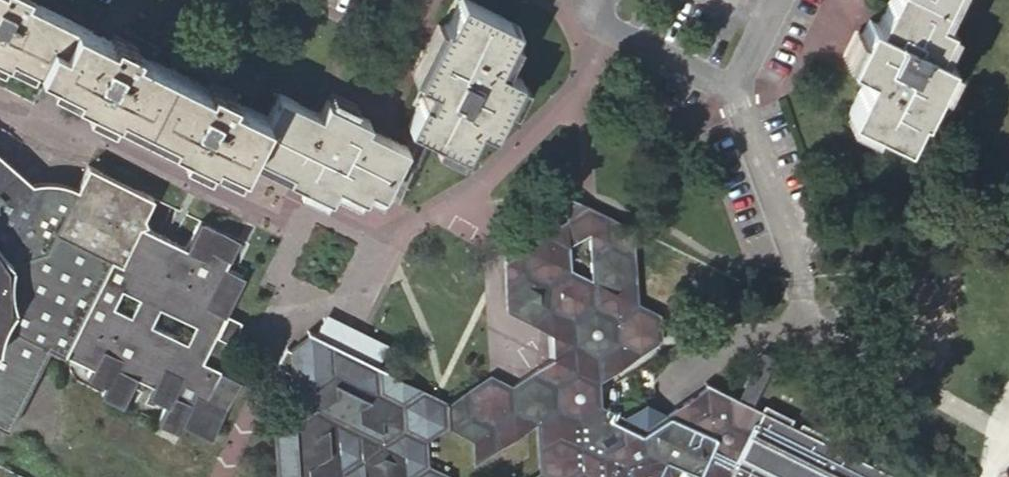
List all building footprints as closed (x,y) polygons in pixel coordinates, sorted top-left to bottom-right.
[(249,152),(266,117),(231,99),(233,93),(210,81),(207,87),(134,51),(136,45),(113,34),(110,40),(29,0),(0,0),(0,58),(6,61),(10,54),(76,87),(72,93),(114,114),(118,107),(172,134),(168,140),(211,162),(214,155),(242,168),(244,162),(247,156),(249,152)] [(510,37),(517,23),(472,0),(458,0),(447,22),(443,20),(413,78),(434,89),(428,102),(422,100),(409,126),(437,140),(463,153),(465,154),(478,128),(491,134),(506,104),(520,78),(521,75),(503,66),(497,62),(510,37)] [(874,25),(868,22),(847,64),(865,73),(845,113),(849,116),(873,127),(901,141),(916,111),(921,113),(935,83),(947,59),(949,55),(939,50),(933,47),(944,25),(946,21),(941,18),(935,15),(942,0),(887,0),(874,25)] [(950,0),(942,0),(935,15),(941,18),(950,0)] [(950,28),(944,25),(933,47),(939,50),(950,28)] [(525,81),(520,78),(506,104),(512,107),(525,81)] [(266,117),(249,152),(291,173),(288,180),(330,200),(337,186),(363,199),(369,188),(383,195),(405,148),(366,129),(369,121),(327,100),(319,114),(278,94),(266,117)] [(873,127),(849,116),(846,122),(869,133),(873,127)] [(463,153),(437,140),(434,146),(459,159),(463,153)] [(244,276),(225,267),(238,239),(200,220),(186,248),(139,224),(146,222),(143,215),(152,197),(86,165),(76,187),(70,184),(63,183),(55,181),(47,180),(40,180),(34,181),(31,181),(0,154),(0,426),(7,430),(40,365),(49,347),(92,367),(88,376),(106,386),(102,395),(122,405),(136,376),(153,385),(149,394),(168,404),(158,423),(178,433),(183,423),(211,437),(240,379),(202,361),(244,276)] [(286,349),(292,398),(270,412),(275,476),(452,476),(451,476),(429,464),(428,440),(448,427),(472,439),(475,464),(536,422),(539,471),(530,476),(742,476),(742,473),(743,472),(754,476),(899,476),(902,472),(874,458),(872,463),(863,459),(866,453),(838,439),(835,445),(826,440),(829,435),(801,421),(798,427),(789,422),(792,417),(764,403),(761,408),(751,403),(749,408),(736,401),(738,397),(705,380),(705,381),(709,383),(645,427),(600,403),(598,382),(663,338),(661,312),(638,301),(632,226),(564,193),(566,218),(504,260),(507,311),(552,333),(553,358),(512,385),(490,375),(449,402),(310,334),(289,349),(286,349)] [(738,397),(736,401),(749,408),(751,403),(779,349),(762,350),(738,397)]
